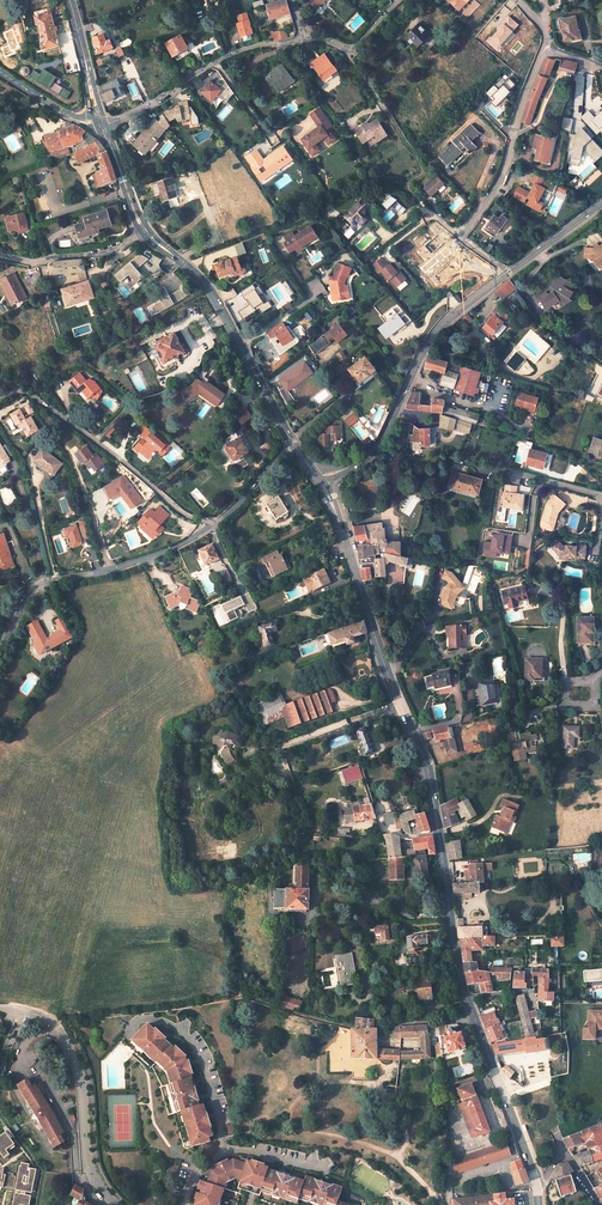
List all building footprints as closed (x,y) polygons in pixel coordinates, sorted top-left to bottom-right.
[(269,18),(290,12),(286,0),(282,0),(265,5),(269,18)] [(466,2),(464,0),(456,8),(458,10),(466,2)] [(50,12),(33,16),(35,24),(37,23),(41,40),(40,41),(42,49),(59,45),(50,12)] [(246,13),(238,16),(240,24),(237,25),(241,36),(242,35),(244,42),(253,39),(251,33),(252,32),(246,13)] [(520,24),(509,15),(487,40),(498,50),(520,24)] [(572,17),(557,19),(560,40),(567,40),(568,42),(578,41),(576,30),(574,31),(572,17)] [(418,23),(404,37),(409,43),(411,41),(417,47),(423,42),(430,35),(418,23)] [(272,29),(269,30),(271,36),(273,36),(274,39),(281,39),(286,38),(284,30),(273,33),(272,29)] [(102,33),(92,38),(98,52),(112,46),(109,39),(107,40),(105,36),(103,37),(102,33)] [(166,43),(173,56),(188,47),(181,35),(166,43)] [(432,37),(430,35),(423,42),(425,44),(432,37)] [(116,50),(118,57),(124,55),(121,48),(116,50)] [(336,70),(332,64),(331,64),(324,53),(312,61),(317,67),(315,69),(318,73),(322,79),(336,70)] [(109,55),(101,58),(104,64),(111,60),(109,55)] [(521,122),(529,124),(535,106),(554,61),(553,60),(545,59),(526,104),(521,122)] [(560,60),(558,68),(574,72),(577,64),(570,62),(560,60)] [(275,73),(266,79),(270,84),(272,83),(277,90),(293,80),(281,64),(274,70),(275,73)] [(22,67),(21,68),(20,69),(19,71),(20,72),(21,74),(22,75),(24,76),(26,76),(27,75),(28,74),(29,72),(29,70),(28,68),(27,67),(25,66),(24,66),(22,67)] [(53,82),(56,77),(43,69),(40,74),(34,71),(30,77),(66,98),(70,92),(53,82)] [(322,79),(324,82),(336,71),(336,70),(322,79)] [(100,84),(101,86),(100,87),(103,94),(102,94),(105,101),(110,99),(119,95),(122,94),(121,91),(122,90),(120,85),(122,84),(119,78),(117,78),(116,77),(100,84)] [(200,91),(211,101),(221,90),(217,87),(221,83),(214,77),(211,81),(210,81),(200,91)] [(135,81),(128,84),(131,95),(138,93),(135,81)] [(486,93),(490,97),(498,89),(493,85),(486,93)] [(218,95),(225,102),(234,93),(227,87),(218,95)] [(119,95),(110,99),(111,103),(113,102),(114,104),(121,101),(119,95)] [(133,142),(129,147),(142,158),(147,152),(145,151),(153,143),(152,142),(162,131),(166,127),(164,125),(165,124),(168,125),(171,124),(171,121),(173,120),(174,123),(179,122),(180,124),(189,122),(187,106),(177,107),(178,112),(172,113),(168,115),(164,114),(163,118),(158,120),(156,123),(155,125),(151,122),(141,133),(142,134),(135,143),(133,142)] [(331,126),(318,108),(309,115),(318,127),(310,133),(310,134),(307,137),(306,135),(300,140),(311,156),(319,151),(314,144),(323,138),(330,133),(327,129),(331,126)] [(581,115),(582,118),(597,135),(600,132),(601,133),(601,110),(594,117),(589,110),(581,115)] [(563,130),(572,130),(572,118),(563,118),(563,130)] [(354,130),(362,141),(374,133),(378,140),(387,134),(377,119),(365,127),(363,124),(354,130)] [(15,122),(1,129),(3,134),(13,129),(15,133),(19,131),(15,122)] [(97,143),(80,130),(67,123),(61,127),(69,141),(72,147),(76,145),(79,151),(86,148),(93,145),(97,143)] [(469,140),(478,132),(471,125),(463,134),(469,140)] [(583,146),(592,139),(582,127),(576,133),(575,135),(573,149),(570,164),(580,166),(583,146)] [(64,131),(57,133),(60,139),(61,139),(65,149),(67,148),(72,147),(69,141),(64,131)] [(439,157),(446,165),(461,151),(459,149),(463,145),(469,152),(475,146),(469,140),(463,134),(462,132),(456,138),(457,140),(439,157)] [(65,149),(61,139),(60,139),(57,133),(44,138),(48,145),(46,146),(48,151),(50,150),(51,152),(65,149)] [(330,133),(323,138),(327,145),(335,140),(330,133)] [(567,149),(573,149),(575,135),(569,133),(567,149)] [(553,138),(536,134),(532,147),(538,149),(537,153),(536,153),(534,159),(548,162),(553,138)] [(593,139),(587,145),(586,151),(596,162),(601,157),(601,149),(593,139)] [(105,153),(97,143),(93,145),(97,153),(99,155),(105,153)] [(76,152),(74,153),(76,159),(77,164),(83,162),(83,160),(94,155),(97,153),(93,145),(86,148),(79,151),(76,152)] [(251,169),(260,182),(270,175),(268,173),(280,165),(281,167),(292,160),(283,147),(260,162),(259,160),(253,152),(245,158),(252,168),(251,169)] [(105,153),(99,155),(98,155),(99,160),(103,171),(96,173),(97,174),(92,175),(97,188),(101,187),(116,182),(106,154),(105,153)] [(518,188),(513,198),(524,203),(526,199),(530,201),(527,206),(539,212),(543,205),(538,202),(540,198),(545,190),(546,191),(551,182),(536,174),(531,183),(535,185),(530,194),(518,188)] [(435,176),(427,184),(428,186),(426,188),(432,194),(445,183),(439,176),(437,178),(435,176)] [(159,182),(162,191),(160,192),(162,200),(176,196),(170,178),(159,182)] [(387,209),(391,206),(401,215),(406,210),(396,201),(398,200),(391,194),(382,204),(387,209)] [(365,199),(345,217),(352,224),(356,221),(358,221),(361,224),(368,218),(364,213),(364,210),(369,204),(365,199)] [(74,225),(77,233),(87,230),(88,234),(98,231),(97,227),(110,223),(106,210),(83,217),(85,222),(74,225)] [(24,213),(12,216),(4,218),(8,231),(16,229),(28,226),(24,213)] [(499,219),(494,216),(486,226),(496,233),(503,224),(498,220),(499,219)] [(316,235),(309,225),(293,235),(286,240),(283,243),(289,252),(294,248),(296,247),(299,244),(300,246),(310,240),(316,235)] [(344,235),(348,239),(355,232),(351,228),(344,235)] [(291,232),(283,237),(286,240),(293,235),(291,232)] [(432,264),(438,271),(443,267),(444,268),(462,253),(454,244),(436,259),(437,260),(432,264)] [(584,248),(583,257),(591,258),(598,265),(601,262),(601,244),(600,246),(596,249),(593,249),(584,248)] [(408,256),(417,249),(416,248),(407,255),(408,256)] [(422,255),(417,249),(408,256),(414,263),(422,255)] [(140,280),(144,277),(137,269),(149,259),(139,254),(115,275),(121,282),(129,275),(136,283),(140,280)] [(215,263),(215,265),(219,276),(234,271),(234,270),(242,268),(240,263),(237,255),(215,263)] [(382,258),(372,265),(378,273),(381,271),(388,280),(389,278),(396,287),(405,280),(399,271),(397,272),(390,264),(387,265),(382,258)] [(78,272),(85,271),(81,259),(50,262),(46,265),(50,274),(78,272)] [(242,268),(234,270),(236,274),(246,270),(244,262),(240,263),(242,268)] [(337,263),(333,278),(332,282),(334,282),(333,285),(329,285),(330,291),(332,291),(334,300),(346,298),(345,291),(342,292),(341,286),(344,286),(346,281),(348,273),(349,273),(351,267),(337,263)] [(438,271),(432,264),(427,268),(433,275),(438,271)] [(88,279),(85,271),(78,272),(81,281),(88,279)] [(0,278),(0,282),(10,304),(24,297),(12,273),(0,278)] [(548,293),(540,297),(547,310),(560,302),(561,303),(568,299),(570,300),(575,292),(572,291),(576,285),(560,275),(557,282),(561,284),(555,293),(550,296),(548,293)] [(33,276),(27,279),(30,286),(36,284),(33,276)] [(516,289),(510,279),(497,289),(489,296),(493,301),(499,296),(502,300),(516,289)] [(136,283),(133,286),(136,290),(143,284),(140,280),(136,283)] [(88,281),(62,289),(67,305),(93,297),(88,281)] [(262,313),(272,306),(256,281),(240,291),(245,301),(247,300),(250,305),(239,312),(243,319),(260,309),(262,313)] [(561,284),(557,282),(551,290),(555,293),(561,284)] [(43,285),(34,288),(37,297),(46,294),(43,285)] [(156,304),(142,311),(146,318),(183,297),(179,289),(162,299),(160,296),(161,296),(158,290),(151,294),(156,304)] [(568,299),(561,303),(563,308),(573,302),(570,300),(568,299)] [(284,311),(290,307),(287,302),(280,306),(284,311)] [(490,319),(484,328),(492,335),(494,333),(495,334),(499,329),(498,328),(503,323),(504,322),(509,315),(498,306),(492,313),(488,317),(490,319)] [(395,314),(377,328),(384,337),(402,322),(400,319),(395,314)] [(407,314),(400,319),(402,322),(404,324),(411,318),(407,314)] [(463,317),(468,325),(473,321),(467,314),(463,317)] [(272,336),(279,346),(292,338),(288,332),(281,322),(267,331),(271,338),(272,336)] [(494,333),(493,334),(494,336),(496,337),(497,338),(498,337),(499,336),(507,327),(507,326),(507,325),(504,322),(503,323),(498,328),(499,329),(495,334),(494,333)] [(328,339),(333,335),(337,340),(344,334),(336,323),(334,324),(333,323),(332,324),(333,325),(326,331),(308,345),(314,353),(330,342),(328,339)] [(492,335),(484,328),(481,330),(490,338),(492,335)] [(291,329),(288,332),(292,338),(279,346),(281,349),(297,339),(291,329)] [(156,339),(148,342),(151,348),(156,346),(164,362),(184,351),(174,332),(157,341),(156,339)] [(343,350),(336,354),(341,362),(347,357),(343,350)] [(515,351),(506,364),(515,371),(525,359),(515,351)] [(341,362),(341,363),(334,370),(339,376),(345,371),(349,369),(359,382),(375,368),(365,356),(352,366),(347,357),(341,362)] [(470,369),(427,356),(426,357),(421,366),(444,372),(441,380),(440,385),(454,389),(455,385),(456,382),(468,386),(469,381),(467,380),(468,378),(469,371),(470,369)] [(303,362),(299,366),(306,375),(310,372),(303,362)] [(299,366),(280,380),(287,390),(306,375),(299,366)] [(224,394),(207,381),(208,379),(204,376),(207,372),(204,369),(199,377),(202,380),(201,382),(197,379),(192,385),(181,391),(186,400),(199,392),(217,405),(224,394)] [(479,373),(469,371),(468,378),(477,381),(479,373)] [(78,372),(68,381),(76,389),(79,387),(82,390),(88,397),(90,395),(91,396),(95,393),(98,395),(101,390),(93,380),(88,379),(85,380),(78,372)] [(293,399),(287,390),(280,380),(276,387),(286,405),(293,399)] [(420,401),(420,392),(417,391),(413,389),(406,404),(406,409),(441,412),(443,406),(444,399),(433,398),(431,405),(430,405),(431,400),(425,400),(425,405),(422,405),(420,405),(420,401)] [(82,392),(80,394),(86,401),(88,399),(82,392)] [(529,395),(520,392),(516,405),(525,408),(525,407),(533,409),(535,410),(537,402),(538,398),(536,397),(529,395)] [(31,404),(26,407),(31,415),(36,412),(31,404)] [(479,417),(443,406),(441,412),(441,414),(476,425),(478,418),(479,417)] [(254,418),(247,408),(235,416),(241,426),(254,418)] [(20,411),(11,417),(18,428),(22,426),(29,438),(39,432),(31,419),(26,422),(20,411)] [(360,419),(355,413),(345,420),(350,427),(360,419)] [(441,415),(440,427),(469,432),(471,427),(475,428),(476,425),(441,414),(441,415)] [(476,425),(486,428),(488,421),(478,418),(476,425)] [(412,425),(405,423),(402,431),(410,433),(412,425)] [(141,439),(136,445),(141,449),(142,448),(151,456),(157,449),(159,451),(163,454),(170,445),(154,432),(153,433),(143,425),(138,432),(145,438),(143,440),(141,439)] [(318,434),(319,449),(332,448),(331,439),(334,439),(334,440),(340,439),(340,425),(327,426),(328,433),(318,434)] [(420,445),(430,445),(430,429),(420,429),(414,426),(413,434),(410,434),(408,440),(420,441),(420,445)] [(222,442),(233,460),(239,456),(248,450),(239,436),(239,437),(235,432),(222,442)] [(589,454),(601,458),(601,440),(594,437),(589,454)] [(0,464),(9,458),(0,443),(0,463),(0,464)] [(102,461),(97,454),(94,456),(87,447),(77,455),(84,464),(87,462),(89,464),(87,465),(90,470),(93,468),(96,472),(105,465),(102,461)] [(142,448),(141,449),(150,457),(151,456),(142,448)] [(43,449),(35,459),(54,473),(62,463),(43,449)] [(528,465),(544,469),(548,454),(532,450),(528,465)] [(239,456),(233,460),(236,463),(233,466),(237,472),(249,465),(244,458),(242,459),(239,456)] [(453,473),(449,487),(479,495),(483,481),(453,473)] [(120,479),(112,483),(113,485),(108,487),(110,493),(108,494),(111,499),(121,494),(133,509),(140,504),(125,485),(120,479)] [(506,508),(506,507),(517,508),(518,506),(522,506),(524,495),(517,494),(514,494),(515,486),(506,485),(503,506),(499,505),(498,511),(497,511),(497,514),(498,515),(498,520),(504,521),(506,508)] [(552,526),(555,525),(557,515),(556,514),(555,513),(557,511),(558,512),(566,503),(556,495),(555,495),(548,503),(548,504),(547,505),(541,526),(548,528),(549,525),(552,526)] [(276,521),(288,514),(282,504),(279,498),(267,505),(261,509),(263,513),(269,510),(276,521)] [(151,510),(139,524),(143,527),(142,528),(146,532),(149,532),(153,535),(155,533),(158,536),(163,532),(159,528),(161,525),(169,516),(160,508),(155,514),(151,510)] [(86,521),(79,523),(84,540),(91,538),(86,521)] [(384,554),(399,555),(399,543),(387,543),(387,539),(384,539),(382,522),(363,525),(365,536),(368,538),(370,538),(371,544),(379,544),(380,554),(384,554)] [(353,527),(356,537),(365,536),(363,525),(353,527)] [(5,532),(0,534),(0,554),(0,555),(0,567),(1,570),(13,566),(4,544),(8,542),(5,532)] [(149,532),(146,532),(155,540),(158,536),(155,533),(153,535),(149,532)] [(493,535),(491,543),(486,542),(484,555),(494,557),(495,551),(500,552),(501,546),(509,547),(511,537),(493,535)] [(83,540),(77,542),(79,551),(85,550),(83,540)] [(558,542),(552,547),(558,554),(560,554),(566,555),(567,557),(572,558),(572,556),(575,556),(575,557),(582,558),(583,548),(586,548),(586,546),(579,545),(579,546),(567,545),(567,546),(563,545),(560,542),(558,542)] [(360,559),(361,559),(375,557),(376,557),(376,555),(380,554),(379,544),(371,544),(365,544),(358,544),(360,559)] [(204,560),(206,564),(217,559),(211,547),(200,552),(200,553),(199,554),(199,556),(200,558),(201,559),(204,560)] [(324,561),(332,557),(328,548),(320,551),(324,561)] [(269,562),(274,575),(287,569),(281,555),(279,556),(277,551),(262,558),(264,564),(266,564),(269,562)] [(377,580),(386,578),(385,564),(388,562),(389,561),(389,560),(407,564),(408,557),(399,555),(384,554),(384,558),(376,559),(376,567),(375,567),(376,577),(377,580)] [(271,577),(274,575),(269,562),(266,564),(271,577)] [(473,568),(469,566),(463,582),(468,584),(473,568)] [(364,580),(371,578),(370,567),(362,567),(361,567),(363,580),(364,580)] [(313,590),(329,582),(323,569),(307,577),(313,590)] [(447,607),(448,603),(454,605),(457,594),(464,587),(451,573),(445,570),(442,578),(446,580),(450,583),(443,590),(444,591),(440,605),(447,607)] [(232,579),(228,571),(224,579),(227,585),(232,579)] [(181,604),(188,606),(187,610),(198,614),(201,605),(199,602),(192,599),(193,595),(190,589),(189,588),(183,587),(182,592),(179,597),(177,596),(175,597),(174,595),(166,598),(172,610),(180,607),(181,604)] [(508,603),(509,609),(517,606),(515,601),(527,598),(525,587),(514,591),(513,588),(502,591),(505,604),(508,603)] [(226,588),(220,591),(224,598),(229,596),(226,588)] [(254,601),(248,593),(221,606),(225,613),(227,613),(229,621),(238,618),(235,610),(246,605),(248,613),(257,610),(254,601)] [(578,617),(577,643),(584,643),(584,645),(594,645),(595,632),(593,632),(593,617),(578,617)] [(47,639),(39,621),(29,626),(37,642),(41,651),(49,648),(50,650),(73,639),(62,619),(57,621),(61,630),(54,634),(55,635),(47,639)] [(328,634),(332,646),(345,641),(347,646),(355,643),(354,639),(359,636),(367,633),(364,622),(328,634)] [(273,625),(257,629),(262,648),(272,646),(269,633),(275,632),(273,625)] [(449,635),(450,648),(463,647),(461,635),(465,634),(464,626),(458,627),(448,627),(449,635)] [(34,643),(40,655),(50,650),(49,648),(41,651),(37,642),(34,643)] [(295,645),(283,649),(284,653),(297,649),(295,645)] [(526,661),(526,680),(544,680),(544,672),(542,672),(542,660),(526,661)] [(432,674),(436,689),(452,686),(449,670),(432,674)] [(478,683),(481,704),(496,702),(493,680),(478,683)] [(276,695),(283,708),(296,702),(291,688),(276,695)] [(329,690),(327,691),(332,704),(337,702),(333,691),(329,690)] [(332,704),(327,691),(296,702),(304,723),(335,712),(332,704)] [(263,702),(269,715),(283,708),(276,695),(263,702)] [(356,730),(365,757),(375,753),(365,727),(356,730)] [(433,731),(436,741),(444,739),(447,755),(458,753),(452,727),(448,728),(448,727),(433,731)] [(564,727),(563,748),(573,748),(574,737),(579,738),(579,727),(564,727)] [(238,749),(239,748),(246,745),(248,748),(259,743),(250,729),(247,732),(246,736),(239,739),(234,735),(229,736),(225,733),(223,737),(218,736),(217,745),(219,749),(222,748),(223,750),(227,748),(228,752),(228,755),(230,755),(231,757),(231,759),(233,759),(236,762),(236,764),(240,764),(241,762),(243,762),(245,762),(244,757),(247,755),(243,751),(239,751),(238,749)] [(425,741),(431,738),(428,732),(421,734),(425,741)] [(514,755),(515,761),(527,759),(526,753),(529,752),(530,754),(537,753),(536,746),(533,746),(532,742),(537,741),(536,735),(531,735),(530,733),(520,734),(521,743),(511,745),(512,755),(514,755)] [(358,762),(341,768),(346,784),(363,778),(358,762)] [(466,817),(468,822),(476,817),(467,799),(463,802),(461,801),(458,802),(456,799),(441,806),(445,828),(458,822),(454,812),(458,811),(461,819),(466,817)] [(496,815),(493,822),(498,824),(496,829),(503,832),(504,828),(507,829),(509,822),(511,822),(513,823),(515,817),(512,816),(514,812),(516,813),(519,805),(503,800),(501,807),(504,809),(501,817),(496,815)] [(344,809),(346,823),(376,819),(371,805),(344,809)] [(413,831),(410,820),(418,817),(417,815),(418,815),(416,808),(414,809),(414,811),(399,815),(399,816),(400,817),(404,826),(403,827),(404,830),(404,831),(405,834),(413,835),(423,833),(421,828),(419,828),(419,829),(413,831)] [(394,812),(383,814),(385,824),(396,822),(396,829),(401,828),(401,829),(402,831),(404,831),(404,830),(403,827),(404,826),(400,818),(400,817),(395,819),(394,812)] [(429,830),(424,813),(418,815),(417,815),(418,817),(420,825),(418,826),(419,828),(421,828),(423,833),(430,832),(429,830)] [(385,836),(388,843),(389,858),(403,858),(402,851),(401,848),(399,838),(398,837),(393,834),(385,836)] [(412,839),(415,850),(424,849),(428,848),(429,855),(435,854),(432,836),(412,839)] [(461,852),(460,841),(447,843),(449,854),(461,852)] [(413,857),(416,880),(429,878),(424,849),(415,850),(417,857),(413,857)] [(415,850),(402,851),(403,858),(405,857),(417,857),(415,850)] [(389,858),(390,880),(404,879),(403,865),(406,865),(405,857),(403,858),(389,858)] [(491,863),(469,865),(470,871),(466,871),(466,883),(467,883),(467,884),(479,883),(484,882),(483,879),(483,870),(486,870),(492,869),(491,863)] [(275,891),(275,910),(309,910),(309,891),(308,891),(308,865),(296,865),(296,890),(275,891)] [(467,883),(454,885),(452,885),(454,894),(455,894),(455,896),(460,896),(460,894),(463,894),(471,893),(480,893),(479,883),(467,884),(467,883)] [(382,932),(383,941),(390,940),(389,925),(376,926),(376,933),(382,932)] [(481,934),(481,927),(463,928),(457,928),(458,938),(460,938),(475,938),(488,938),(487,934),(481,934)] [(408,939),(409,950),(421,949),(421,945),(427,944),(426,936),(408,939)] [(494,946),(494,937),(488,938),(475,938),(475,950),(482,951),(483,946),(494,946)] [(475,950),(475,938),(460,938),(461,951),(470,950),(475,950)] [(556,947),(563,947),(563,938),(551,938),(552,947),(556,947)] [(472,962),(470,950),(461,952),(462,961),(463,962),(472,962)] [(338,972),(341,986),(356,984),(354,975),(355,974),(352,953),(339,955),(341,971),(338,972)] [(480,971),(480,968),(477,968),(476,962),(472,962),(463,962),(465,973),(478,971),(480,971)] [(539,975),(538,1001),(545,1001),(545,1006),(554,1006),(554,1001),(554,994),(548,993),(549,978),(548,969),(531,968),(524,969),(524,973),(524,984),(526,984),(526,986),(533,985),(532,976),(539,975)] [(583,970),(584,982),(600,981),(600,987),(594,987),(595,998),(601,997),(601,968),(583,970)] [(467,985),(479,983),(482,993),(491,992),(485,971),(480,971),(478,971),(465,973),(467,985)] [(514,971),(513,987),(526,988),(526,986),(526,984),(524,984),(524,973),(514,971)] [(417,978),(420,1000),(432,999),(430,977),(417,978)] [(518,1012),(520,1019),(525,1038),(534,1036),(530,1018),(536,1016),(535,1012),(535,1010),(528,1012),(524,995),(522,995),(515,997),(518,1012)] [(302,1002),(285,996),(282,1007),(299,1012),(302,1002)] [(401,1017),(411,1016),(410,1003),(399,1004),(401,1017)] [(493,1011),(491,1007),(478,1012),(480,1017),(493,1011)] [(587,1009),(587,1027),(582,1027),(582,1039),(596,1039),(596,1029),(601,1029),(601,1009),(587,1009)] [(496,1018),(493,1011),(480,1017),(483,1023),(496,1018)] [(498,1024),(496,1018),(483,1023),(485,1029),(498,1024)] [(352,1029),(352,1058),(401,1060),(401,1059),(431,1057),(430,1040),(431,1039),(432,1045),(441,1044),(439,1025),(404,1026),(397,1027),(394,1031),(394,1035),(397,1036),(422,1034),(423,1049),(401,1050),(401,1049),(377,1050),(377,1028),(375,1028),(374,1021),(373,1021),(357,1019),(356,1026),(356,1029),(352,1029)] [(148,1023),(132,1039),(135,1042),(133,1044),(139,1049),(140,1048),(146,1054),(145,1055),(150,1060),(152,1058),(155,1062),(157,1060),(160,1063),(158,1065),(162,1071),(165,1080),(168,1079),(170,1083),(167,1084),(168,1089),(166,1089),(168,1096),(171,1096),(172,1101),(170,1101),(172,1109),(175,1108),(176,1112),(181,1110),(182,1115),(179,1116),(188,1141),(190,1140),(192,1146),(211,1141),(210,1137),(213,1135),(212,1126),(211,1126),(211,1122),(207,1113),(208,1113),(204,1104),(200,1105),(196,1096),(195,1096),(192,1088),(193,1087),(190,1078),(193,1077),(192,1074),(188,1060),(186,1056),(173,1044),(172,1045),(166,1039),(162,1035),(159,1032),(155,1029),(148,1023)] [(490,1042),(503,1037),(498,1024),(485,1029),(490,1042)] [(439,1025),(441,1044),(443,1054),(466,1047),(461,1033),(453,1035),(451,1030),(450,1029),(449,1027),(454,1026),(453,1025),(439,1025)] [(526,1050),(526,1053),(547,1051),(545,1039),(538,1040),(537,1038),(535,1038),(535,1037),(525,1038),(525,1040),(491,1045),(495,1054),(519,1051),(526,1050)] [(510,1078),(515,1072),(505,1065),(500,1069),(500,1071),(510,1078)] [(49,1105),(36,1084),(33,1086),(28,1079),(19,1085),(37,1113),(36,1113),(39,1119),(40,1118),(56,1147),(69,1140),(53,1111),(50,1105),(49,1105)] [(473,1131),(475,1137),(489,1132),(471,1084),(456,1089),(463,1107),(468,1105),(477,1129),(473,1131)] [(469,1133),(473,1131),(477,1129),(468,1105),(463,1107),(460,1108),(469,1133)] [(600,1124),(565,1137),(563,1138),(562,1139),(570,1151),(572,1150),(573,1146),(584,1142),(588,1149),(601,1145),(601,1133),(601,1131),(601,1124),(600,1124)] [(5,1158),(10,1154),(7,1150),(15,1144),(6,1132),(0,1137),(0,1152),(5,1158)] [(452,1175),(510,1155),(505,1142),(451,1160),(452,1175)] [(601,1158),(601,1145),(588,1149),(572,1156),(578,1165),(601,1158)] [(332,1204),(336,1204),(337,1202),(341,1188),(331,1185),(330,1189),(325,1187),(325,1185),(314,1181),(314,1179),(305,1176),(303,1181),(293,1178),(292,1182),(287,1180),(287,1178),(275,1175),(276,1173),(267,1170),(267,1168),(262,1166),(262,1167),(258,1166),(254,1164),(254,1165),(250,1164),(250,1163),(245,1161),(244,1165),(239,1163),(239,1162),(232,1160),(222,1165),(222,1163),(213,1167),(214,1169),(209,1171),(208,1179),(207,1179),(206,1184),(201,1182),(198,1191),(199,1191),(198,1195),(195,1194),(193,1200),(195,1201),(193,1204),(216,1204),(217,1203),(218,1203),(220,1197),(218,1197),(219,1188),(220,1189),(220,1184),(235,1176),(240,1178),(244,1179),(243,1182),(257,1187),(258,1184),(262,1185),(261,1188),(265,1189),(264,1192),(292,1201),(293,1198),(297,1199),(299,1194),(303,1196),(302,1198),(323,1204),(331,1204),(332,1204)] [(512,1173),(516,1185),(528,1181),(520,1160),(511,1164),(512,1167),(510,1167),(512,1173)] [(30,1164),(22,1163),(22,1167),(21,1166),(17,1190),(33,1193),(37,1169),(29,1168),(30,1164)] [(569,1173),(572,1172),(573,1172),(568,1164),(566,1165),(565,1163),(558,1165),(551,1179),(561,1176),(569,1173)] [(594,1170),(585,1176),(593,1188),(601,1184),(601,1165),(594,1170)] [(0,1170),(0,1186),(3,1187),(3,1185),(13,1187),(15,1176),(11,1176),(12,1173),(0,1170)] [(558,1190),(560,1197),(576,1192),(570,1176),(562,1179),(553,1182),(551,1185),(555,1188),(555,1191),(558,1190)] [(599,1198),(601,1197),(601,1184),(593,1188),(597,1194),(599,1198)] [(78,1204),(92,1204),(84,1201),(83,1188),(76,1185),(71,1195),(80,1199),(78,1204)] [(452,1199),(452,1204),(453,1204),(514,1204),(513,1199),(512,1199),(512,1192),(452,1199)] [(16,1193),(14,1204),(30,1204),(32,1196),(16,1193)]
